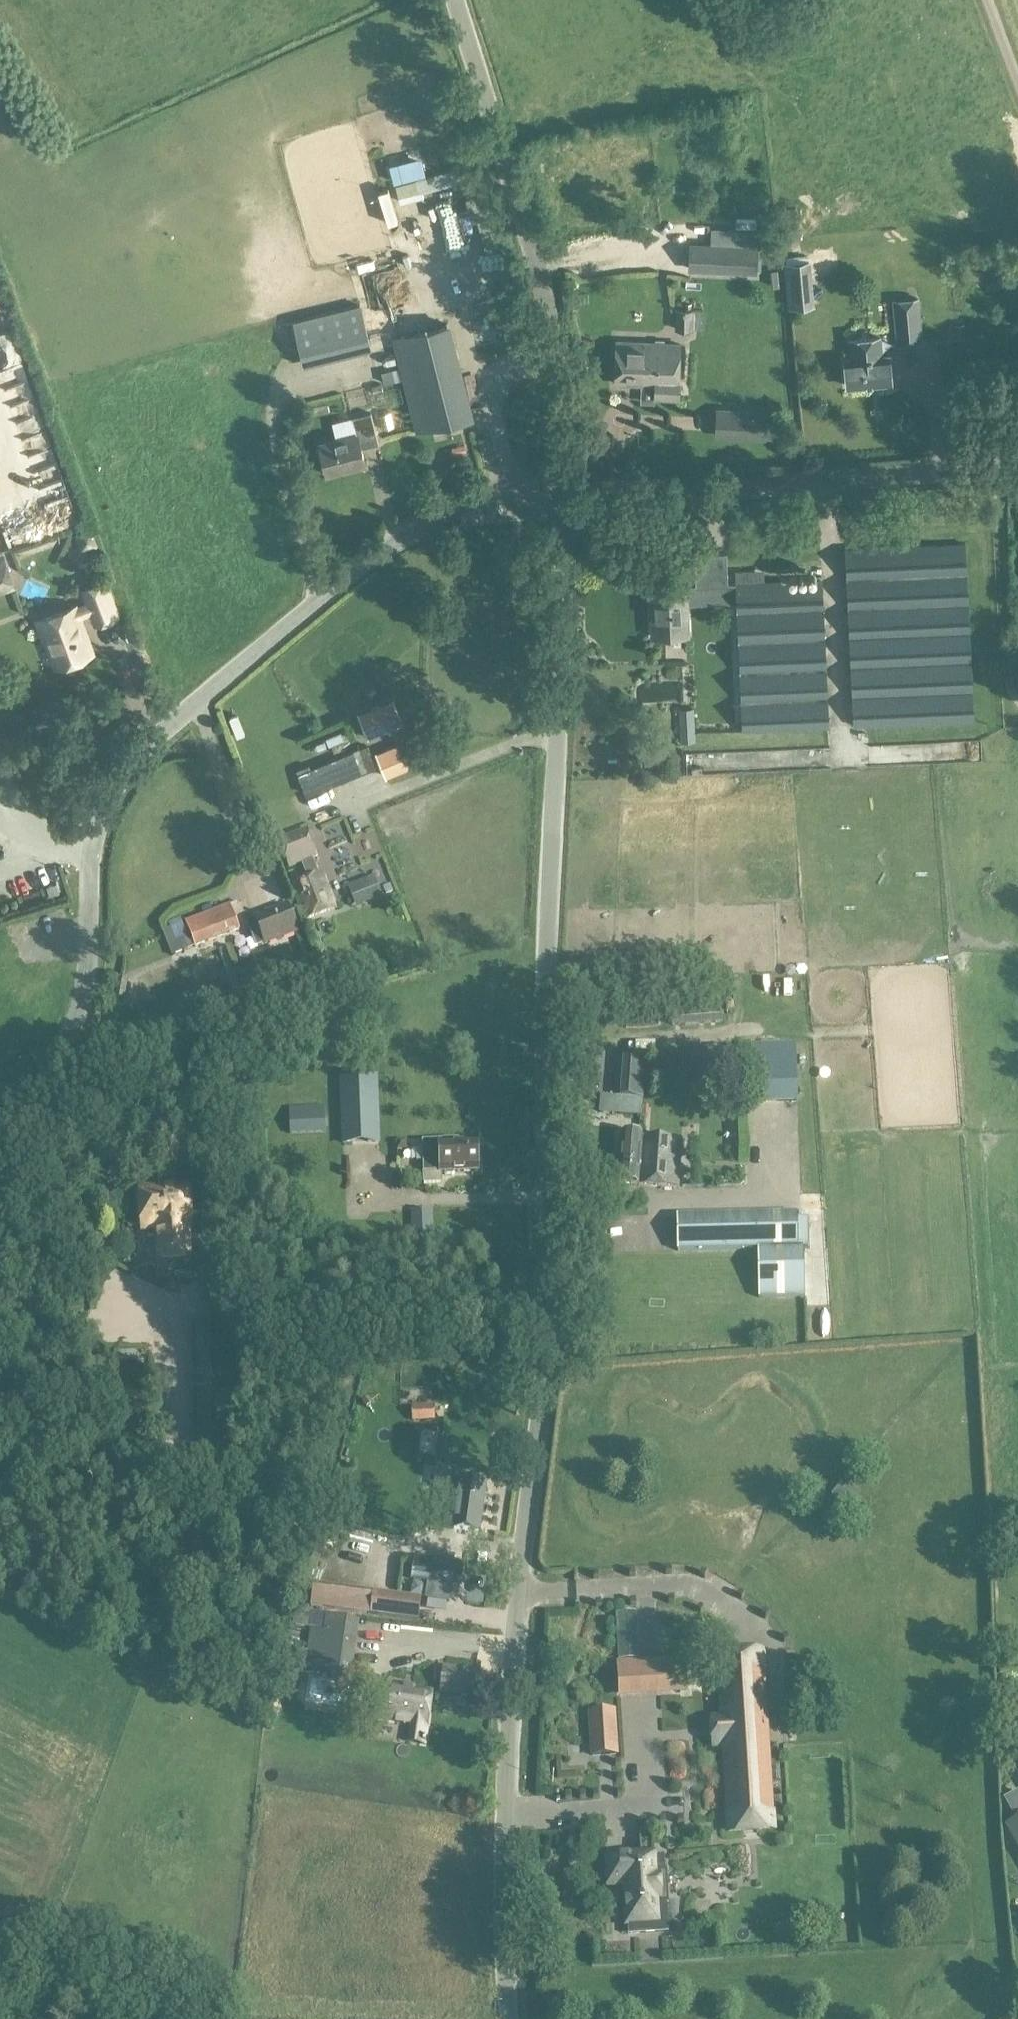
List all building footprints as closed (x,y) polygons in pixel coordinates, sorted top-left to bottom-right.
[(395,182),(422,174),(419,163),(392,171),(395,182)] [(469,207),(491,200),(489,191),(465,198),(468,207),(469,207)] [(689,243),(688,270),(756,274),(758,245),(755,245),(711,244),(689,243)] [(819,284),(790,286),(791,304),(819,303),(819,284)] [(918,298),(906,299),(907,314),(895,316),(898,344),(922,342),(918,298)] [(361,304),(292,321),(303,365),(372,348),(361,304)] [(693,328),(693,309),(675,309),(675,330),(693,330),(693,328)] [(392,338),(399,368),(402,379),(415,432),(475,417),(451,322),(392,338)] [(965,324),(955,324),(956,338),(966,338),(965,324)] [(879,337),(851,340),(852,358),(845,359),(847,386),(871,384),(871,381),(876,381),(876,383),(891,382),(889,355),(881,356),(879,337)] [(644,371),(644,343),(616,342),(615,383),(656,385),(657,371),(644,371)] [(657,371),(656,385),(655,397),(678,398),(680,344),(644,343),(644,371),(657,371)] [(402,379),(399,368),(381,372),(384,384),(402,379)] [(42,399),(22,405),(27,421),(46,415),(42,399)] [(714,430),(714,443),(716,443),(716,442),(747,441),(765,441),(766,413),(748,413),(748,411),(714,412),(714,430)] [(357,434),(319,444),(327,475),(365,465),(366,465),(362,449),(379,444),(371,413),(353,418),(357,434)] [(75,492),(59,497),(63,510),(78,505),(75,492)] [(75,534),(78,544),(87,549),(98,546),(92,529),(75,534)] [(966,543),(845,548),(853,727),(975,722),(966,543)] [(727,553),(695,555),(696,586),(728,585),(727,553)] [(0,559),(0,593),(11,588),(0,558),(0,559)] [(822,579),(736,582),(735,583),(742,732),(830,728),(822,579)] [(84,603),(72,608),(77,620),(89,615),(94,626),(120,616),(107,580),(79,591),(84,603)] [(686,585),(651,587),(653,636),(688,635),(686,585)] [(77,620),(72,608),(39,621),(56,665),(90,652),(77,620)] [(393,699),(358,714),(368,738),(403,723),(393,699)] [(694,708),(679,709),(680,743),(696,742),(694,708)] [(413,738),(376,753),(386,777),(431,758),(421,735),(413,738)] [(872,760),(979,758),(978,741),(871,743),(872,760)] [(360,748),(310,769),(298,774),(306,794),(317,790),(369,769),(360,748)] [(288,866),(300,861),(307,881),(288,888),(300,920),(335,908),(325,878),(324,875),(319,877),(312,857),(314,856),(304,831),(278,841),(288,866)] [(373,876),(348,886),(355,907),(381,898),(373,876)] [(190,935),(195,947),(240,930),(230,904),(185,921),(189,932),(190,935)] [(255,919),(247,922),(256,946),(265,943),(297,932),(287,906),(255,918),(255,919)] [(115,999),(124,1001),(128,981),(119,979),(115,999)] [(719,1001),(671,1004),(672,1026),(720,1022),(719,1001)] [(655,1004),(623,1007),(625,1029),(658,1026),(655,1004)] [(774,1058),(773,1047),(773,1045),(761,1046),(741,1047),(742,1059),(742,1107),(798,1105),(797,1058),(774,1058)] [(625,1055),(622,1095),(643,1097),(646,1057),(646,1055),(625,1053),(625,1055)] [(377,1075),(339,1077),(341,1146),(380,1144),(377,1075)] [(620,1098),(620,1097),(599,1095),(598,1113),(642,1116),(643,1099),(620,1098)] [(325,1105),(289,1107),(290,1134),(325,1132),(325,1105)] [(623,1136),(619,1183),(678,1187),(682,1140),(623,1136)] [(422,1141),(422,1148),(416,1148),(417,1161),(423,1161),(423,1185),(442,1184),(442,1172),(478,1170),(477,1145),(461,1145),(461,1139),(422,1141)] [(186,1186),(141,1189),(144,1231),(157,1231),(159,1260),(190,1259),(186,1186)] [(433,1209),(410,1210),(412,1248),(434,1248),(433,1209)] [(797,1212),(677,1215),(677,1251),(757,1249),(758,1297),(805,1296),(804,1245),(798,1246),(797,1212)] [(412,1421),(431,1420),(431,1409),(411,1410),(412,1421)] [(483,1485),(458,1482),(454,1513),(452,1529),(478,1532),(483,1485)] [(452,1585),(461,1586),(463,1568),(416,1561),(413,1580),(428,1583),(426,1597),(449,1600),(452,1585)] [(374,1592),(370,1614),(419,1621),(422,1598),(374,1592)] [(614,1614),(618,1658),(638,1657),(635,1612),(614,1614)] [(351,1679),(357,1636),(333,1632),(327,1676),(351,1679)] [(762,1651),(717,1654),(727,1815),(773,1811),(762,1651)] [(657,1689),(686,1687),(684,1658),(655,1660),(657,1689)] [(444,1667),(440,1693),(476,1698),(480,1672),(444,1667)] [(386,1684),(381,1717),(428,1724),(432,1691),(386,1684)] [(591,1757),(618,1756),(616,1710),(588,1711),(591,1757)] [(716,1728),(698,1728),(698,1741),(715,1742),(716,1728)] [(1004,1800),(1016,1822),(1006,1827),(1017,1849),(1017,1792),(1004,1800)] [(654,1855),(607,1858),(609,1885),(625,1884),(627,1923),(658,1921),(654,1855)] [(665,1863),(666,1900),(693,1899),(692,1862),(665,1863)] [(641,1931),(639,1953),(656,1954),(658,1932),(641,1931)]
